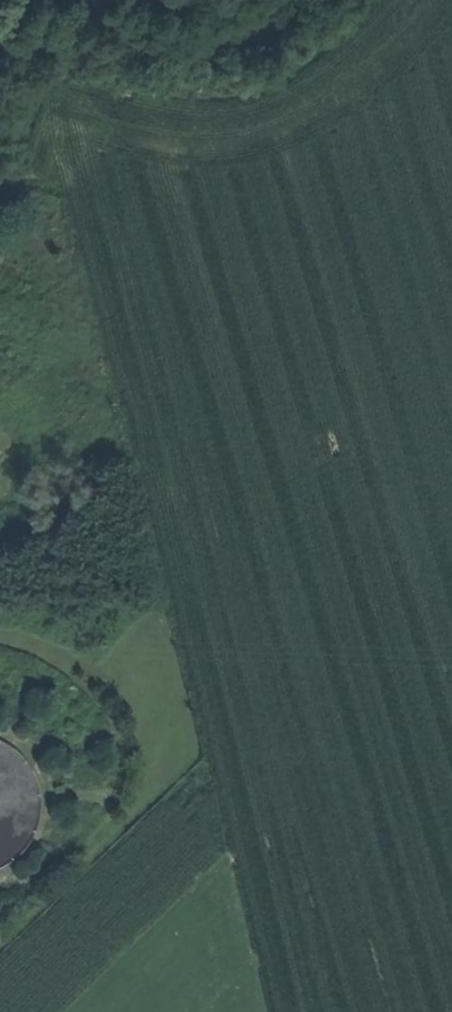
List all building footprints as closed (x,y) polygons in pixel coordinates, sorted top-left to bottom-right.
[(8,863),(20,853),(26,847),(33,836),(38,824),(41,806),(40,790),(37,778),(31,767),(23,756),(13,747),(0,739),(0,867),(8,863)]
